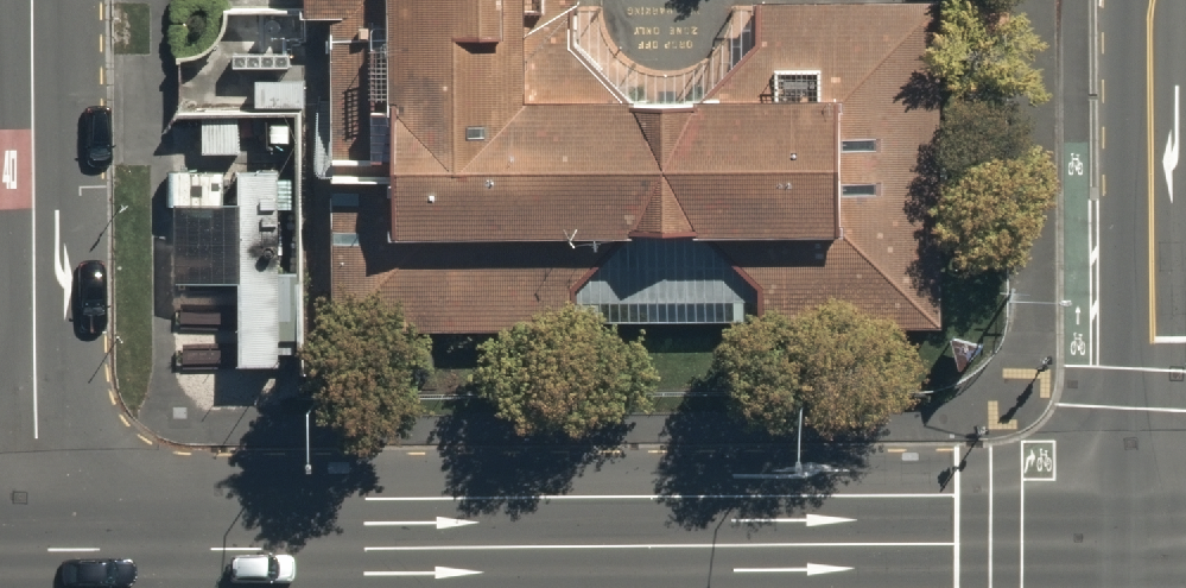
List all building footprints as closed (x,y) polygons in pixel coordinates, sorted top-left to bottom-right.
[(312,3),(339,2),(342,321),(943,317),(941,0),(762,0),(762,29),(707,77),(630,80),(572,31),(572,0),(312,0),(312,3)] [(285,173),(245,174),(246,210),(247,290),(248,373),(286,373),(286,359),(307,359),(306,279),(286,280),(285,173)] [(232,178),(178,179),(179,210),(183,210),(233,210),(232,178)]
